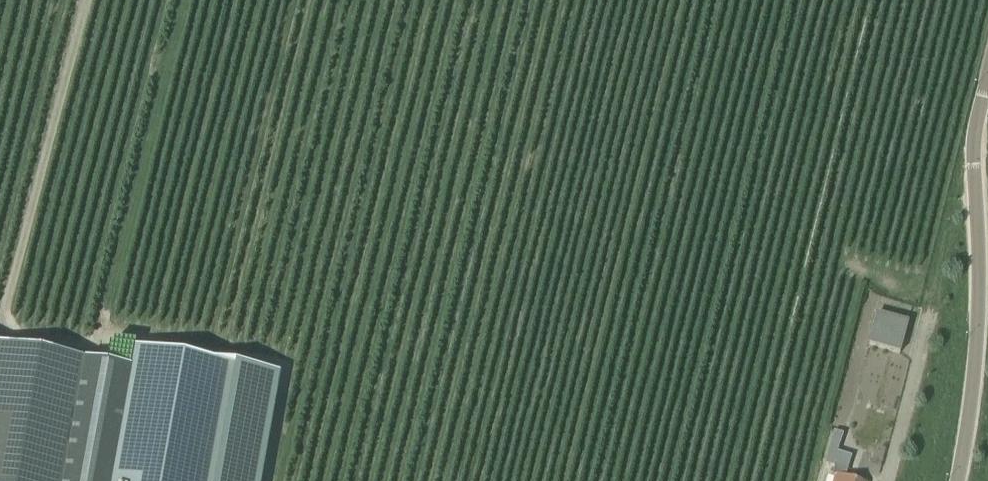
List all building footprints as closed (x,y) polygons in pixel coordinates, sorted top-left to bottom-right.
[(900,353),(909,322),(878,314),(870,345),(900,353)] [(0,345),(0,480),(62,480),(83,360),(0,345)] [(236,365),(136,347),(118,447),(99,443),(92,480),(215,480),(236,365)] [(845,478),(848,471),(852,456),(838,452),(843,435),(834,432),(832,439),(827,464),(834,467),(832,475),(835,476),(834,480),(855,480),(845,478)]
